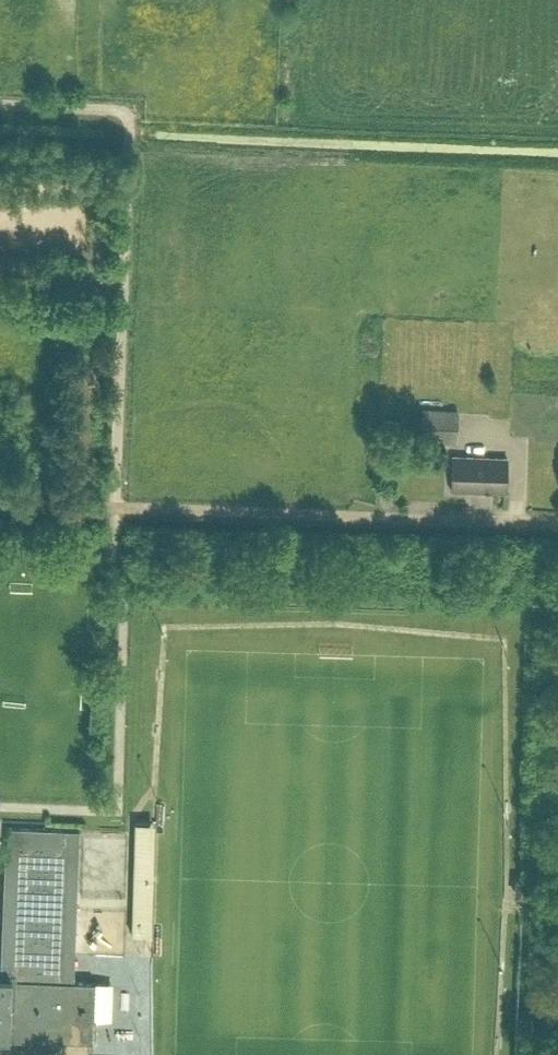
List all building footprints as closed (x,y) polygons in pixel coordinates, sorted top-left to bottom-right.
[(420,441),(456,442),(457,409),(421,408),(420,441)] [(505,492),(506,457),(452,455),(451,490),(505,492)] [(150,921),(153,812),(137,812),(136,862),(147,862),(146,892),(134,892),(133,920),(150,921)] [(78,858),(79,829),(6,826),(0,967),(0,1037),(92,1041),(95,982),(73,981),(78,858)] [(516,878),(515,893),(524,894),(525,879),(516,878)]
